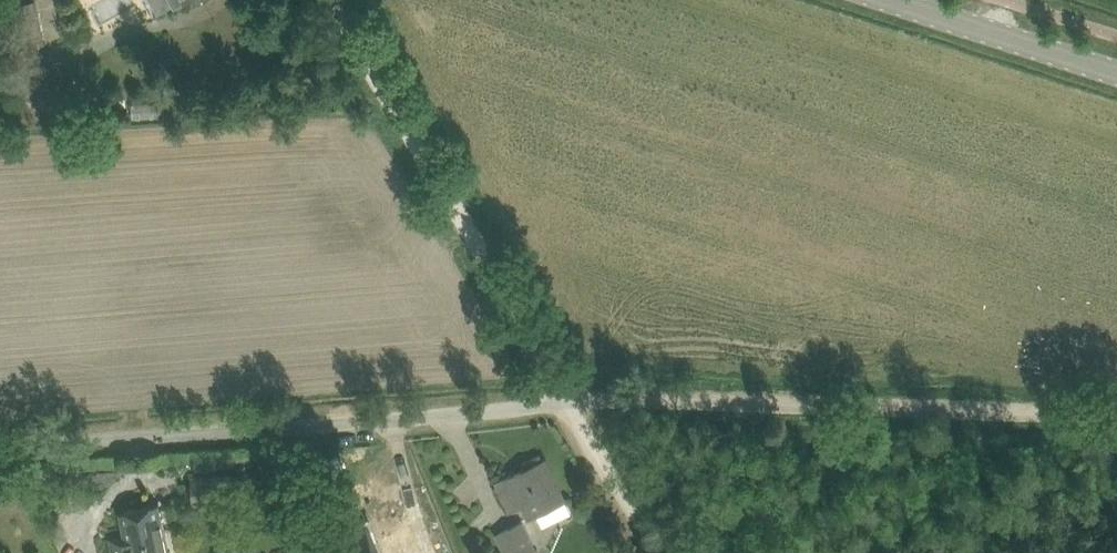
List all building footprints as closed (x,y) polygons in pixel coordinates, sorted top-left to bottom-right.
[(12,4),(20,49),(45,44),(37,0),(36,0),(12,4)] [(160,15),(175,6),(186,0),(151,0),(160,15)] [(42,23),(49,67),(76,63),(69,19),(42,23)] [(522,463),(524,468),(496,481),(511,512),(523,506),(529,518),(534,516),(566,501),(545,458),(543,459),(540,454),(522,463)] [(216,458),(194,460),(195,471),(217,469),(216,458)] [(229,478),(192,480),(193,503),(230,501),(229,478)] [(415,499),(389,510),(396,527),(369,538),(373,546),(357,552),(438,552),(415,499)] [(169,551),(159,504),(120,512),(125,534),(110,537),(113,552),(162,552),(169,551)] [(495,533),(504,552),(539,552),(523,521),(495,533)]
